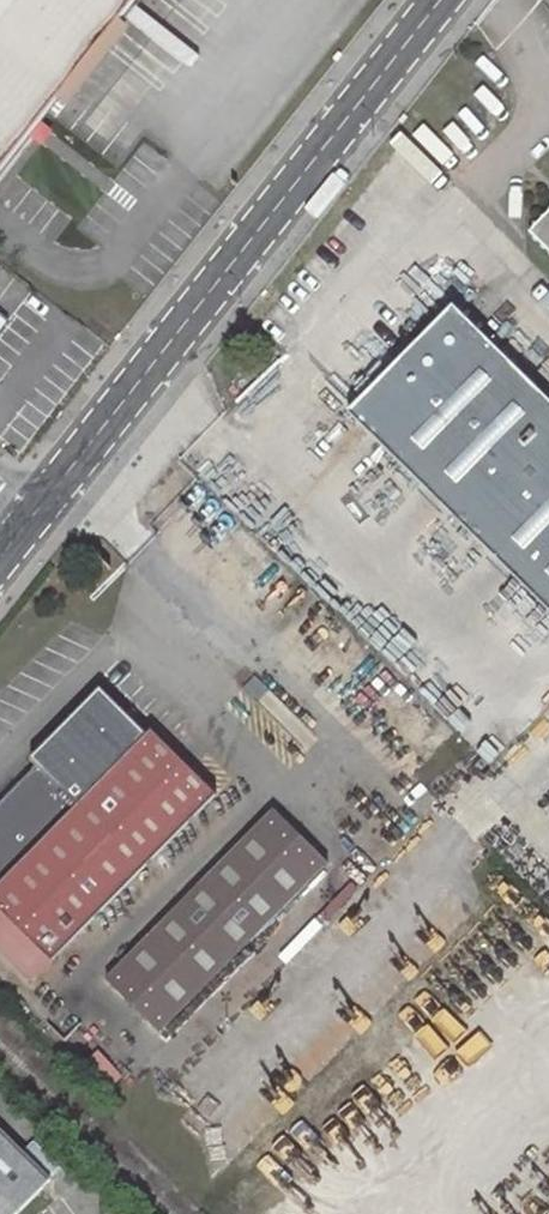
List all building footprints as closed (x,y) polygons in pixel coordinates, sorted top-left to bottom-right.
[(131,0),(0,0),(0,163),(131,0)] [(531,226),(548,244),(548,208),(531,226)] [(351,406),(548,607),(548,395),(456,302),(351,406)] [(431,759),(340,670),(330,680),(421,769),(431,759)] [(0,806),(0,920),(11,909),(56,955),(221,793),(158,730),(82,805),(42,765),(0,806)] [(273,816),(106,985),(159,1036),(325,867),(273,816)] [(11,909),(0,920),(0,941),(36,976),(56,955),(11,909)] [(54,1177),(0,1123),(0,1213),(17,1213),(54,1177)]
